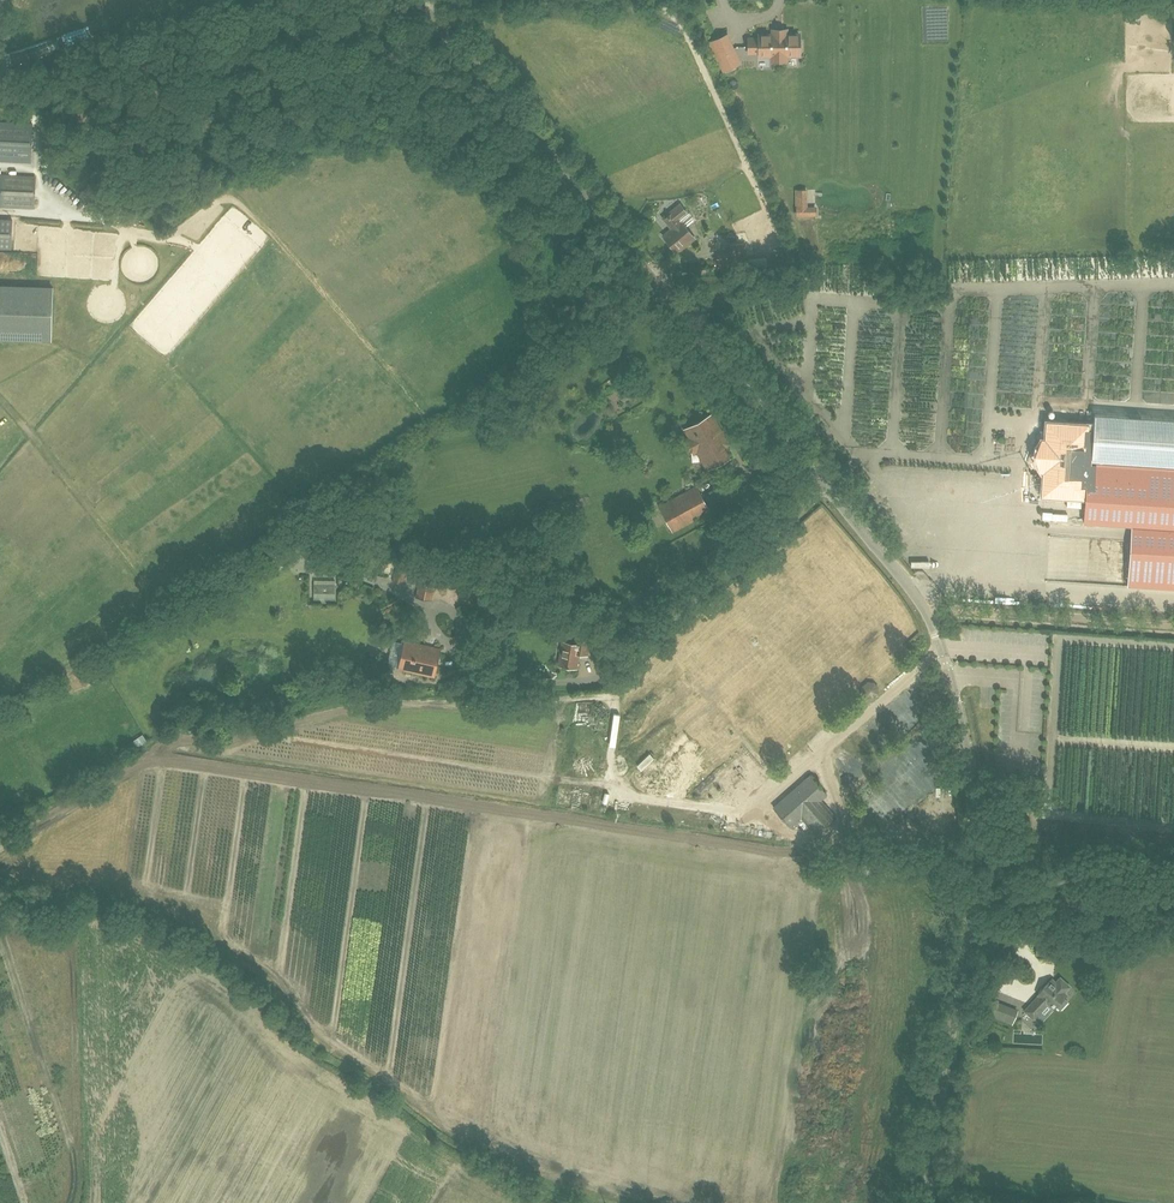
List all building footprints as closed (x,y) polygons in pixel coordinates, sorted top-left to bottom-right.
[(787,32),(772,32),(772,34),(759,34),(759,38),(749,38),(749,53),(760,53),(760,56),(772,56),(772,61),(787,61),(787,56),(799,56),(799,51),(802,51),(801,42),(799,42),(799,34),(787,34),(787,32)] [(0,122),(0,161),(31,162),(33,124),(0,122)] [(3,175),(0,175),(0,205),(34,207),(35,176),(3,175)] [(795,215),(806,215),(806,207),(806,190),(795,190),(795,215)] [(680,219),(687,213),(680,204),(671,211),(673,214),(665,220),(672,228),(663,235),(677,253),(695,238),(686,227),(680,219)] [(0,215),(0,243),(12,244),(13,215),(0,215)] [(749,269),(768,267),(767,254),(748,256),(749,260),(749,269)] [(50,338),(51,325),(52,287),(0,285),(0,337),(50,338)] [(685,429),(689,437),(686,440),(693,453),(697,451),(707,469),(729,457),(720,439),(724,436),(712,414),(685,429)] [(1132,526),(1128,586),(1173,589),(1173,468),(1089,462),(1089,458),(1053,455),(1052,468),(1049,468),(1049,470),(1048,477),(1052,477),(1051,486),(1087,489),(1084,523),(1132,526)] [(659,506),(673,532),(710,511),(697,486),(659,506)] [(578,498),(561,502),(563,509),(580,505),(578,498)] [(348,527),(343,521),(335,513),(330,517),(343,531),(348,527)] [(293,560),(334,561),(334,545),(293,544),(293,560)] [(402,583),(405,571),(407,565),(398,563),(393,581),(402,583)] [(432,599),(436,578),(421,575),(417,596),(432,599)] [(314,592),(335,592),(335,583),(314,583),(314,592)] [(515,593),(528,596),(529,594),(530,589),(517,586),(516,591),(515,593)] [(529,596),(515,593),(510,615),(522,617),(524,610),(526,611),(529,596)] [(591,635),(585,634),(586,627),(577,626),(575,643),(563,641),(559,665),(576,668),(579,653),(587,655),(591,635)] [(405,640),(398,669),(434,677),(441,648),(405,640)] [(872,696),(876,693),(877,687),(873,684),(868,683),(864,687),(864,692),(867,696),(872,696)] [(775,808),(790,825),(790,826),(802,816),(818,834),(836,818),(819,800),(827,793),(826,793),(811,776),(811,775),(810,776),(811,776),(775,808),(774,808),(775,808)] [(1060,978),(1056,983),(1052,979),(1038,994),(1039,995),(1025,1010),(1034,1019),(1048,1003),(1054,1008),(1056,1006),(1060,1009),(1068,1001),(1064,998),(1066,995),(1064,993),(1070,986),(1060,978)] [(1012,1023),(1017,1010),(993,1000),(988,1014),(1012,1023)]
